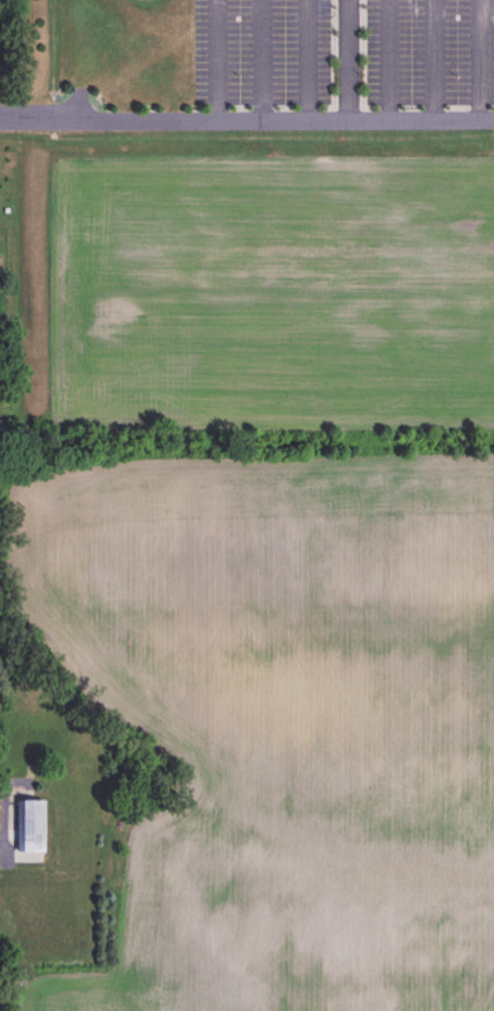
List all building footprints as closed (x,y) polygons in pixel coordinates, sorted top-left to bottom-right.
[(16,801),(16,853),(43,853),(43,801),(16,801)]
